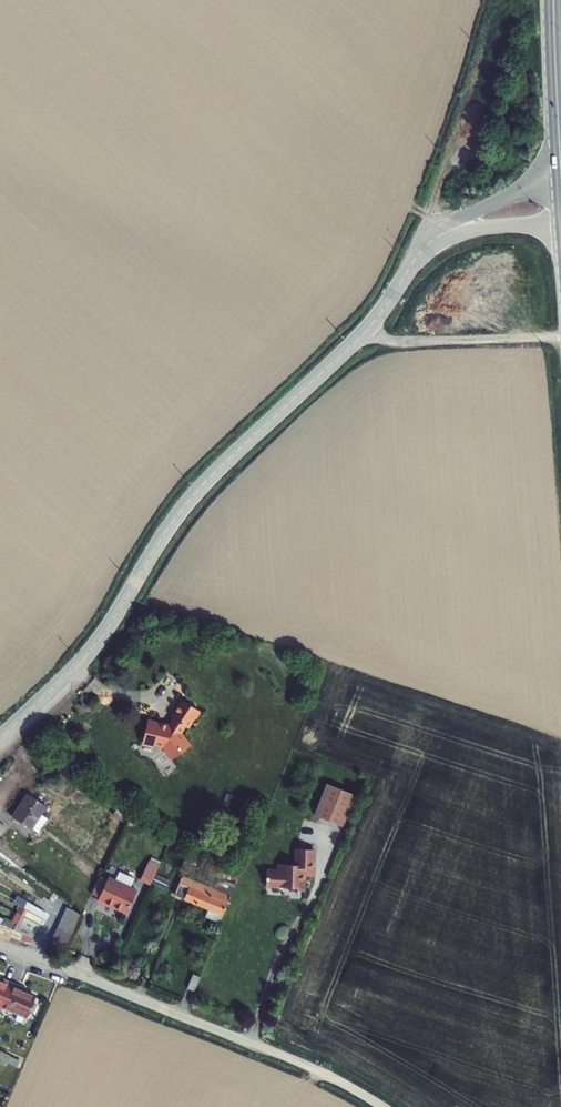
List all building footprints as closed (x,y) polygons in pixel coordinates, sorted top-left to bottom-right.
[(198,710),(181,700),(170,717),(173,719),(168,725),(147,721),(142,743),(163,747),(172,759),(190,745),(180,733),(184,726),(187,727),(198,710)] [(328,783),(315,815),(342,826),(355,794),(328,783)] [(14,817),(22,823),(32,821),(41,809),(33,801),(35,799),(29,795),(14,817)] [(48,808),(35,799),(33,801),(41,809),(32,821),(22,823),(33,830),(48,808)] [(10,825),(1,816),(0,817),(0,835),(9,826),(10,825)] [(316,849),(299,848),(299,864),(280,864),(280,871),(269,870),(269,887),(294,887),(294,890),(306,891),(306,870),(315,871),(316,849)] [(159,865),(149,860),(140,879),(150,884),(159,865)] [(227,892),(184,875),(177,893),(224,912),(231,895),(239,872),(215,866),(213,876),(231,881),(227,892)] [(135,879),(120,872),(116,881),(131,888),(135,879)] [(109,879),(101,876),(93,894),(99,897),(98,900),(127,913),(138,891),(131,888),(116,881),(110,877),(109,879)] [(29,900),(26,907),(45,918),(48,911),(29,900)] [(42,924),(45,918),(26,907),(23,914),(29,917),(42,924)] [(69,907),(66,914),(80,921),(84,914),(80,911),(69,907)] [(29,917),(23,914),(19,921),(20,922),(25,924),(29,917)] [(63,920),(77,928),(80,921),(66,914),(63,920)] [(29,917),(25,924),(39,931),(42,924),(29,917)] [(63,920),(60,927),(75,933),(77,928),(63,920)] [(23,939),(34,943),(36,936),(27,932),(17,928),(2,922),(0,927),(0,930),(23,939)] [(36,936),(39,931),(25,924),(20,922),(17,928),(27,932),(36,936)] [(60,927),(58,931),(72,938),(75,933),(60,927)] [(58,931),(57,934),(70,941),(72,938),(58,931)] [(55,938),(69,944),(70,941),(57,934),(55,938)] [(68,946),(69,944),(55,938),(54,939),(68,946)] [(53,943),(67,949),(68,946),(54,939),(53,943)] [(51,946),(65,952),(67,949),(53,943),(51,946)] [(186,986),(195,989),(201,975),(192,972),(186,986)] [(1,1009),(13,982),(4,978),(2,983),(0,982),(0,1009),(1,1009)] [(23,986),(13,982),(1,1009),(25,1020),(35,997),(21,991),(23,986)]
